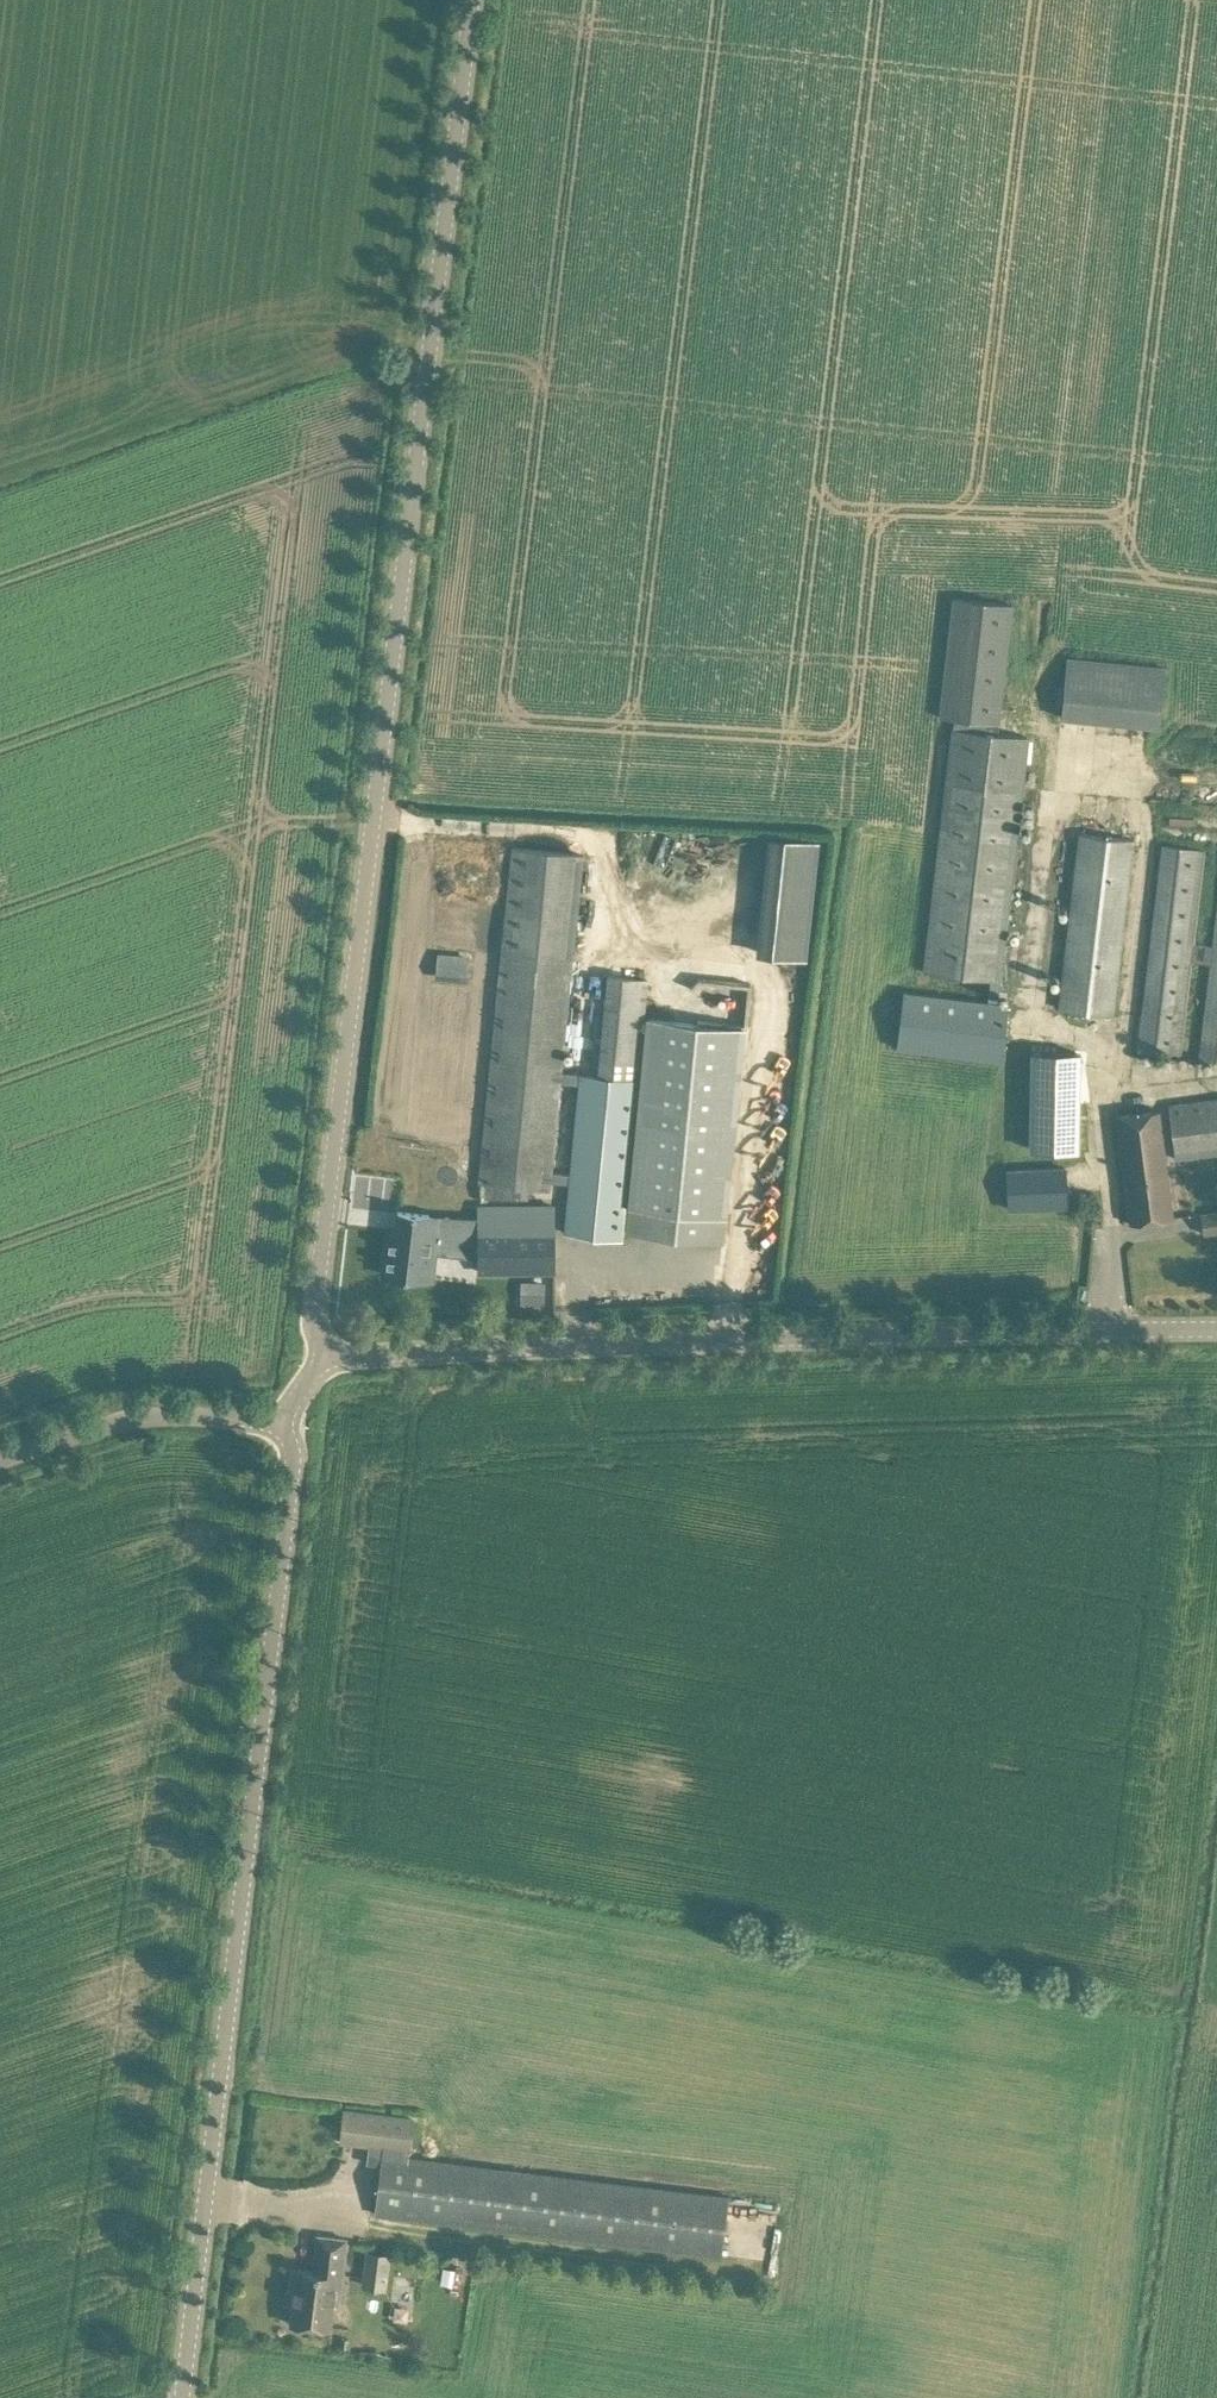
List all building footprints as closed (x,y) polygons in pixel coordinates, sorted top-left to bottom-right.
[(951,727),(922,971),(1001,980),(1030,736),(998,732),(999,724),(1000,724),(1014,603),(953,596),(940,716),(955,718),(954,727),(951,727)] [(1165,666),(1066,657),(1061,720),(1159,728),(1165,666)] [(1113,1014),(1134,839),(1079,832),(1058,1007),(1113,1014)] [(807,958),(816,838),(762,834),(754,954),(807,958)] [(1196,848),(1163,844),(1138,1049),(1171,1053),(1180,1055),(1191,960),(1211,963),(1199,1057),(1216,1059),(1216,913),(1213,944),(1194,942),(1205,849),(1196,848)] [(513,846),(503,950),(480,1181),(482,1181),(481,1199),(520,1199),(521,1185),(550,1188),(550,1180),(551,1171),(560,1081),(561,1071),(583,853),(513,846)] [(469,953),(438,950),(435,978),(466,981),(469,953)] [(1008,1004),(903,991),(896,1049),(1001,1061),(1008,1004)] [(725,1217),(744,1027),(649,1017),(630,1207),(627,1231),(722,1241),(725,1217)] [(1032,1052),(1030,1148),(1079,1149),(1080,1052),(1032,1052)] [(622,1237),(638,1081),(594,1075),(561,1071),(560,1081),(578,1083),(569,1173),(551,1171),(550,1180),(569,1182),(565,1231),(622,1237)] [(1216,1154),(1216,1098),(1168,1104),(1176,1160),(1216,1154)] [(1173,1217),(1170,1193),(1159,1109),(1116,1115),(1130,1223),(1173,1217)] [(1067,1206),(1066,1182),(1065,1167),(1008,1170),(1009,1208),(1067,1206)] [(394,1230),(389,1275),(433,1280),(436,1253),(480,1258),(480,1270),(554,1270),(554,1246),(554,1205),(479,1206),(479,1218),(450,1217),(398,1210),(396,1231),(394,1230)] [(1216,1231),(1216,1211),(1201,1213),(1204,1233),(1216,1231)] [(545,1280),(524,1280),(524,1311),(545,1311),(545,1280)] [(340,2141),(383,2146),(375,2212),(722,2255),(729,2196),(408,2156),(413,2118),(344,2110),(340,2141)] [(290,2322),(314,2325),(331,2328),(335,2298),(329,2297),(331,2274),(341,2275),(340,2279),(342,2279),(347,2238),(318,2234),(315,2261),(322,2262),(321,2271),(292,2267),(290,2288),(294,2289),(290,2322)] [(363,2286),(386,2289),(390,2252),(367,2250),(363,2286)]
